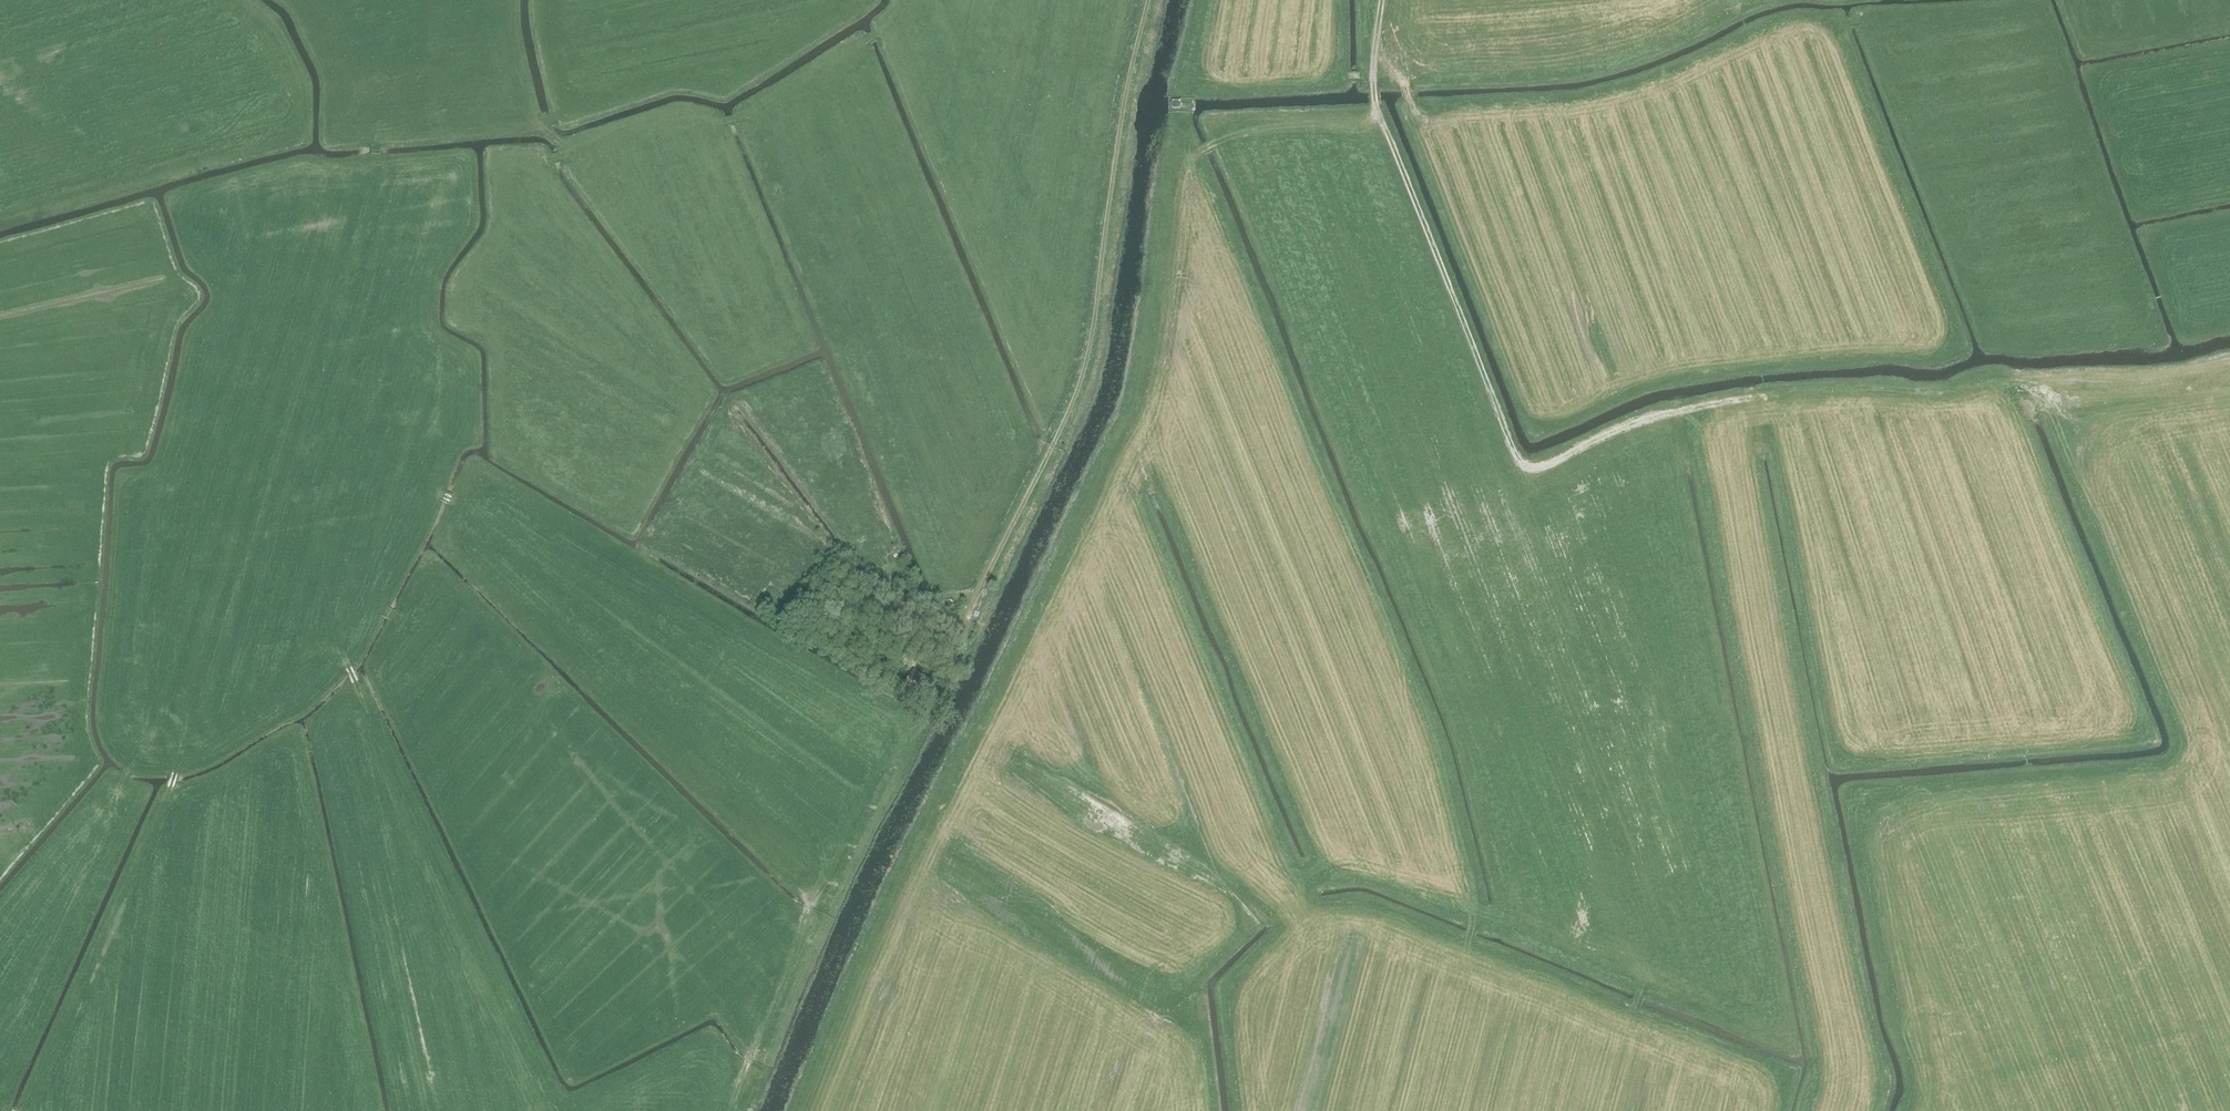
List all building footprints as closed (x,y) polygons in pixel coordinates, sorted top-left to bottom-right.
[(906,649),(900,659),(920,671),(926,661),(906,649)]
